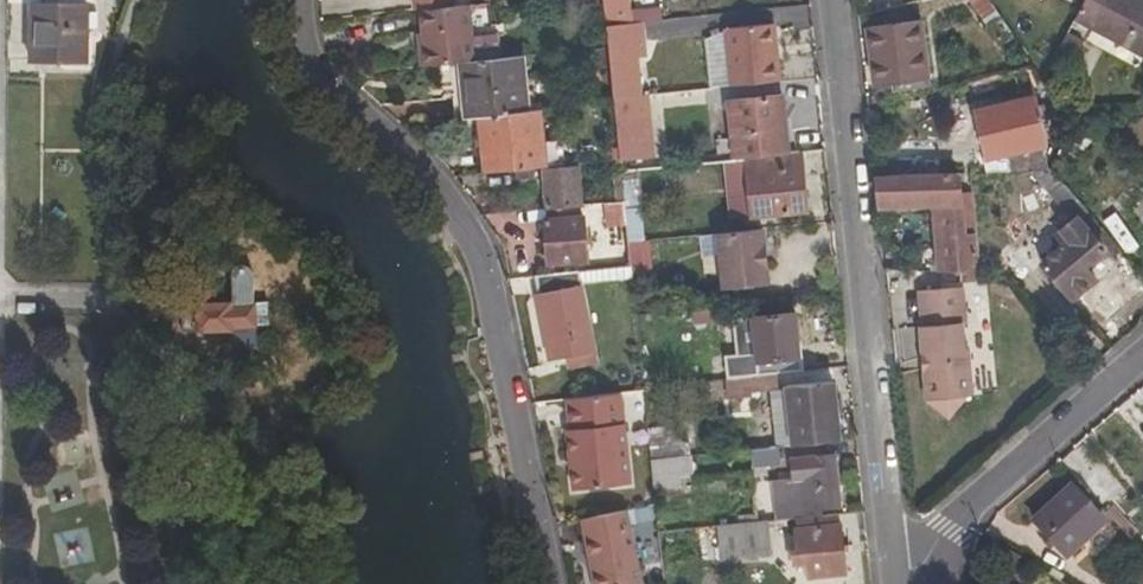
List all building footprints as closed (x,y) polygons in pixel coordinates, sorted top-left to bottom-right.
[(355,0),(322,0),(321,5),(353,11),(355,0)] [(410,10),(410,0),(385,0),(386,13),(410,10)] [(410,10),(417,10),(455,6),(455,0),(410,0),(410,10)] [(606,28),(632,25),(630,0),(603,0),(606,28)] [(987,0),(966,0),(996,42),(1009,33),(987,0)] [(1073,20),(1142,57),(1142,0),(1084,0),(1073,20)] [(455,6),(417,10),(420,45),(412,46),(413,68),(445,65),(476,62),(471,4),(455,6)] [(85,62),(86,7),(29,6),(29,62),(85,62)] [(928,79),(920,21),(866,27),(874,87),(928,79)] [(641,100),(638,58),(647,57),(644,24),(632,25),(606,28),(608,48),(614,103),(641,100)] [(769,24),(725,29),(731,89),(780,82),(778,60),(772,61),(769,24)] [(775,24),(769,24),(772,61),(778,60),(775,24)] [(1074,57),(1082,41),(1066,32),(1058,48),(1066,52),(1074,57)] [(1056,70),(1066,52),(1058,48),(1048,65),(1056,70)] [(476,62),(445,65),(451,121),(478,118),(528,113),(523,57),(476,62)] [(783,94),(727,100),(733,160),(746,158),(789,154),(787,130),(783,94)] [(637,159),(633,118),(653,116),(651,99),(641,100),(614,103),(620,162),(637,159)] [(1026,170),(1048,169),(1032,99),(976,112),(989,160),(1003,157),(1006,171),(1026,170)] [(528,113),(478,118),(483,176),(506,173),(526,171),(547,169),(541,111),(528,113)] [(796,129),(787,130),(789,154),(798,153),(796,129)] [(753,219),(807,214),(801,152),(798,153),(789,154),(746,158),(753,219)] [(1026,170),(1069,221),(1057,232),(1066,243),(1040,267),(1071,304),(1098,281),(1088,269),(1082,263),(1109,240),(1048,169),(1026,170)] [(624,204),(628,241),(645,239),(638,170),(621,172),(621,173),(624,204)] [(526,171),(506,173),(506,184),(526,182),(526,171)] [(546,212),(582,209),(580,171),(543,172),(546,212)] [(611,174),(614,205),(624,204),(621,173),(611,174)] [(971,274),(957,173),(875,176),(878,210),(929,208),(937,208),(941,252),(933,253),(925,254),(926,272),(971,274)] [(1115,195),(1104,205),(1130,234),(1142,224),(1115,195)] [(933,253),(941,252),(937,208),(929,208),(933,253)] [(231,243),(232,224),(220,223),(218,242),(231,243)] [(588,262),(584,223),(542,227),(546,266),(588,262)] [(721,286),(763,281),(759,227),(715,232),(721,286)] [(1114,246),(1109,240),(1082,263),(1088,269),(1114,246)] [(629,247),(638,277),(659,270),(649,241),(629,247)] [(632,281),(630,265),(599,269),(601,283),(632,281)] [(231,301),(195,302),(182,302),(182,332),(232,331),(232,346),(254,345),(254,327),(254,306),(254,283),(251,273),(250,270),(247,268),(245,267),(241,266),(238,267),(235,268),(233,271),(231,274),(231,277),(231,301)] [(581,367),(598,364),(579,271),(535,277),(552,361),(564,359),(579,357),(581,367)] [(195,302),(195,282),(182,282),(182,302),(195,302)] [(962,323),(965,322),(962,287),(916,292),(920,326),(917,327),(920,352),(926,352),(927,373),(922,373),(924,401),(934,399),(952,411),(967,396),(973,395),(968,348),(963,348),(962,323)] [(691,326),(722,322),(720,305),(689,308),(691,326)] [(263,327),(263,306),(254,306),(254,327),(263,327)] [(800,370),(794,312),(749,316),(753,363),(723,366),(724,378),(777,373),(800,370)] [(567,369),(581,367),(579,357),(564,359),(567,369)] [(720,379),(722,398),(779,393),(777,373),(724,378),(720,379)] [(791,446),(840,441),(833,383),(785,388),(791,446)] [(571,471),(628,466),(621,397),(568,401),(571,435),(568,435),(571,471)] [(946,417),(952,411),(934,399),(924,401),(946,417)] [(676,458),(683,457),(681,445),(679,425),(647,428),(651,460),(676,458)] [(691,444),(681,445),(683,457),(692,456),(691,444)] [(792,479),(773,481),(777,521),(795,519),(826,516),(825,510),(843,509),(838,452),(790,458),(792,479)] [(676,458),(678,475),(694,474),(692,456),(683,457),(676,458)] [(654,494),(680,492),(678,475),(676,458),(651,460),(654,494)] [(1066,560),(1105,524),(1070,486),(1030,522),(1066,560)] [(627,510),(579,520),(592,583),(642,583),(627,510)] [(826,516),(795,519),(795,526),(839,522),(839,514),(826,516)] [(719,561),(770,557),(767,522),(716,527),(719,561)] [(843,522),(839,522),(795,526),(792,526),(793,549),(789,549),(790,567),(806,566),(806,580),(847,577),(843,522)]
